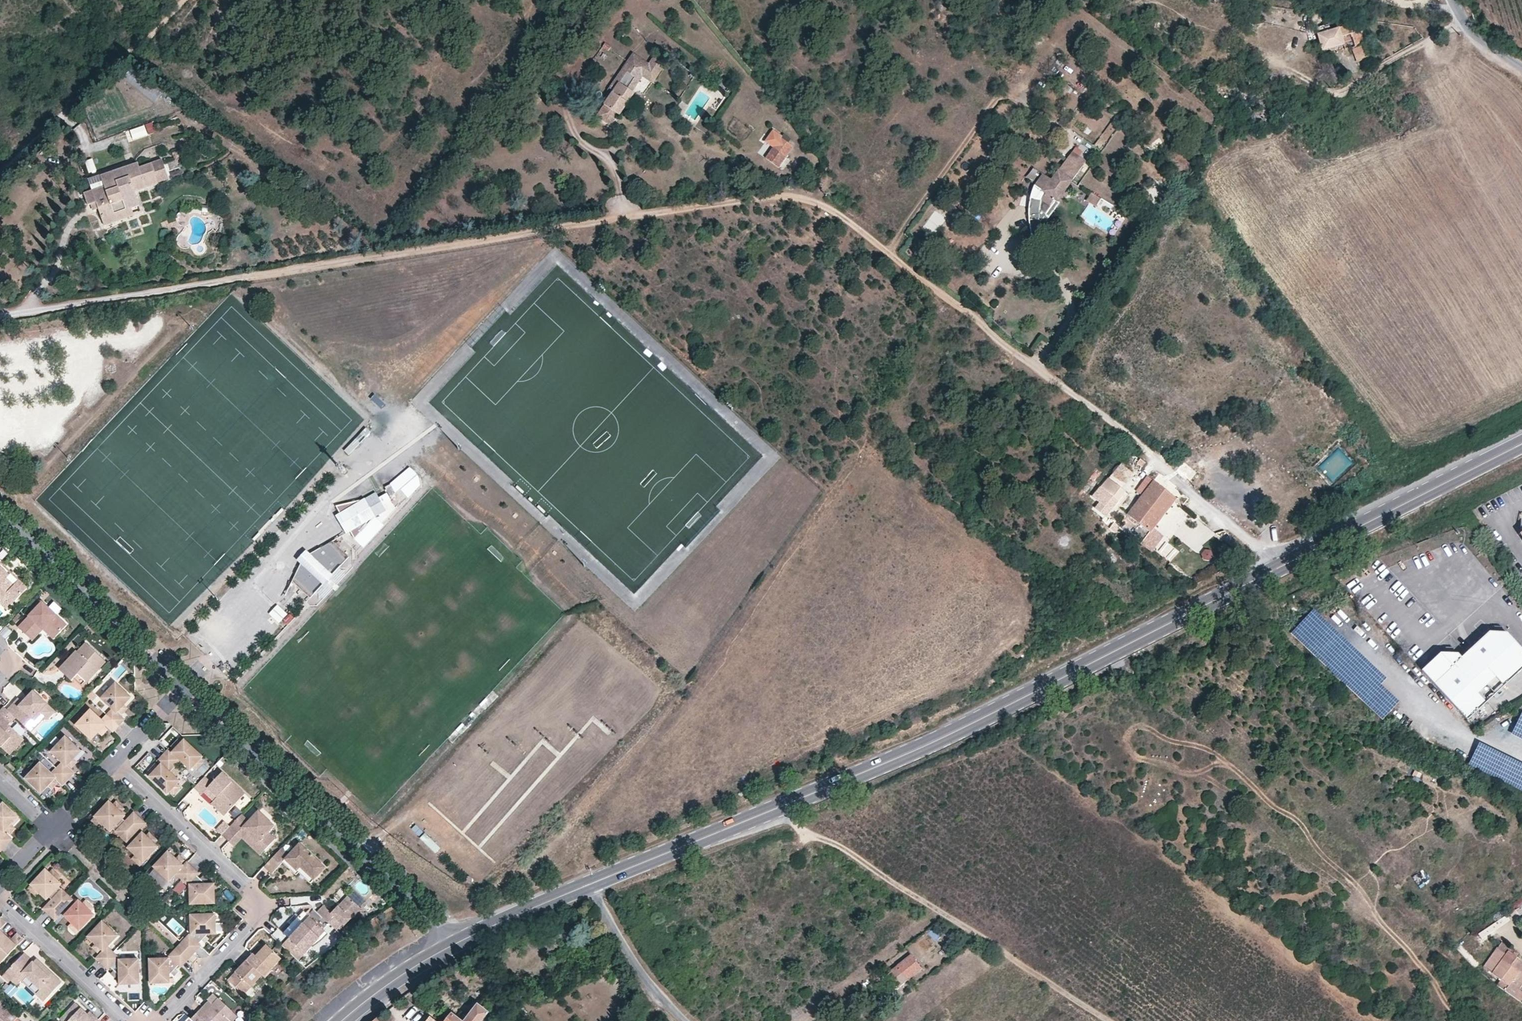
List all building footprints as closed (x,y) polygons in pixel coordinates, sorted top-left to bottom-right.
[(1360,24),(1350,24),(1330,30),(1328,24),(1317,27),(1319,34),(1318,34),(1323,51),(1345,44),(1347,50),(1353,48),(1358,62),(1367,57),(1362,44),(1365,43),(1360,24)] [(1347,50),(1345,44),(1323,51),(1324,56),(1347,50)] [(603,45),(601,49),(606,53),(609,49),(603,45)] [(614,82),(618,85),(631,66),(634,62),(645,70),(648,66),(633,55),(614,82)] [(631,66),(644,75),(645,73),(654,79),(664,66),(653,58),(648,66),(645,70),(634,62),(631,66)] [(616,119),(634,93),(632,91),(628,88),(635,77),(640,80),(644,75),(631,66),(618,85),(614,91),(610,97),(594,119),(607,128),(614,118),(616,119)] [(653,81),(654,79),(645,73),(644,75),(653,81)] [(632,91),(640,80),(635,77),(628,88),(632,91)] [(610,88),(614,91),(618,85),(614,82),(610,88)] [(610,97),(614,91),(610,88),(606,94),(610,97)] [(149,136),(157,133),(153,122),(145,125),(149,136)] [(133,141),(148,136),(145,126),(130,131),(133,141)] [(766,141),(774,147),(781,137),(782,138),(782,137),(774,131),(766,141)] [(782,137),(782,138),(788,143),(791,139),(784,134),(782,137)] [(774,147),(766,158),(778,167),(793,146),(788,143),(782,138),(781,137),(774,147)] [(180,150),(172,153),(175,161),(183,158),(180,150)] [(1072,153),(1059,170),(1073,180),(1086,163),(1072,153)] [(84,159),(88,171),(96,169),(92,157),(84,159)] [(127,209),(139,204),(135,191),(158,183),(152,163),(140,168),(138,163),(93,179),(89,180),(92,190),(84,193),(88,205),(91,204),(96,202),(99,208),(102,218),(114,214),(115,216),(119,215),(127,212),(127,209)] [(1052,179),(1034,204),(1040,208),(1036,214),(1042,219),(1055,202),(1057,203),(1073,180),(1059,170),(1052,179)] [(1030,219),(1042,219),(1036,214),(1040,208),(1034,204),(1052,179),(1044,174),(1036,185),(1031,198),(1030,211),(1030,219)] [(1086,199),(1096,205),(1101,197),(1091,191),(1086,199)] [(1057,203),(1055,202),(1042,219),(1030,219),(1033,238),(1059,204),(1057,203)] [(127,209),(127,212),(119,215),(115,216),(114,214),(102,218),(105,225),(123,219),(142,212),(139,204),(127,209)] [(936,211),(925,225),(933,232),(944,218),(936,211)] [(1135,469),(1140,473),(1146,463),(1142,460),(1135,469)] [(408,495),(424,480),(408,464),(384,486),(391,494),(399,487),(408,495)] [(1134,474),(1121,464),(1093,495),(1100,501),(1095,507),(1107,516),(1127,492),(1122,488),(1134,474)] [(1119,526),(1141,544),(1176,498),(1148,477),(1138,490),(1144,494),(1119,526)] [(379,495),(385,503),(392,498),(386,490),(379,495)] [(384,510),(374,492),(362,499),(333,506),(341,520),(345,518),(348,522),(344,524),(352,538),(372,517),(384,510)] [(1220,501),(1233,508),(1236,502),(1223,494),(1220,501)] [(346,557),(329,541),(305,555),(309,561),(306,564),(299,561),(290,582),(308,598),(346,557)] [(0,561),(0,566),(7,572),(10,570),(0,561)] [(11,603),(27,586),(18,578),(13,584),(4,576),(7,572),(0,566),(0,592),(11,603)] [(7,572),(4,576),(13,584),(18,578),(10,570),(7,572)] [(7,607),(11,603),(0,592),(0,600),(7,607)] [(27,633),(38,622),(42,627),(45,624),(55,633),(65,622),(40,600),(18,624),(27,633)] [(285,614),(275,605),(266,614),(276,623),(285,614)] [(1386,677),(1313,608),(1290,633),(1382,719),(1399,701),(1380,683),(1386,677)] [(288,611),(282,621),(288,625),(294,615),(288,611)] [(42,627),(38,622),(27,633),(32,638),(42,627)] [(45,624),(42,627),(52,635),(55,633),(45,624)] [(1521,665),(1521,649),(1505,630),(1488,629),(1459,655),(1456,651),(1438,650),(1419,667),(1464,717),(1521,665)] [(81,649),(79,652),(76,650),(74,648),(56,667),(67,677),(74,670),(84,679),(101,661),(94,655),(97,651),(85,640),(79,647),(81,649)] [(101,661),(104,658),(97,651),(94,655),(101,661)] [(127,692),(115,681),(100,697),(110,706),(105,712),(117,724),(123,718),(115,711),(118,709),(123,703),(120,700),(127,692)] [(29,697),(27,700),(25,697),(22,700),(17,695),(7,706),(16,714),(30,728),(43,716),(47,717),(54,709),(33,689),(27,695),(29,697)] [(130,695),(127,692),(120,700),(123,703),(130,695)] [(127,706),(123,703),(118,709),(121,712),(127,706)] [(9,751),(12,748),(12,743),(16,739),(21,738),(24,735),(21,732),(12,725),(9,722),(16,714),(7,706),(5,704),(0,708),(0,742),(9,751)] [(75,724),(87,735),(94,728),(97,731),(102,726),(105,723),(112,730),(117,724),(105,712),(99,718),(89,709),(75,724)] [(1520,711),(1510,731),(1521,737),(1521,711),(1520,711)] [(17,720),(12,725),(21,732),(25,727),(17,720)] [(106,729),(102,726),(97,731),(100,734),(106,729)] [(87,735),(91,738),(97,731),(94,728),(87,735)] [(67,761),(72,755),(69,752),(76,745),(64,733),(49,749),(59,758),(54,764),(67,776),(73,770),(65,763),(67,761)] [(181,740),(177,736),(171,743),(175,746),(181,740)] [(12,743),(12,748),(21,738),(16,739),(12,743)] [(175,763),(180,758),(190,767),(192,764),(198,758),(201,755),(183,738),(181,740),(175,746),(172,749),(169,746),(163,752),(175,763)] [(1521,790),(1521,763),(1478,741),(1468,763),(1521,790)] [(79,748),(76,745),(69,752),(72,755),(79,748)] [(152,771),(149,774),(167,791),(170,788),(176,782),(179,778),(170,770),(175,763),(163,752),(158,758),(161,761),(158,764),(152,771)] [(67,761),(70,764),(76,759),(72,755),(67,761)] [(192,764),(195,767),(202,761),(198,758),(192,764)] [(25,775),(37,786),(44,779),(48,782),(53,777),(55,774),(62,781),(67,776),(54,764),(49,769),(39,760),(25,775)] [(158,764),(155,761),(148,767),(152,771),(158,764)] [(226,810),(244,791),(222,770),(212,781),(205,774),(196,783),(194,785),(203,794),(209,788),(217,796),(214,799),(226,810)] [(53,777),(48,782),(51,785),(56,780),(53,777)] [(48,782),(44,779),(37,786),(41,789),(48,782)] [(179,785),(176,782),(170,788),(173,791),(179,785)] [(240,810),(252,799),(246,792),(234,803),(240,810)] [(121,809),(125,805),(117,797),(113,802),(121,809)] [(95,815),(103,822),(111,829),(114,827),(121,834),(139,815),(134,810),(126,818),(123,816),(125,813),(121,809),(113,802),(110,799),(95,815)] [(214,799),(211,803),(222,814),(226,810),(214,799)] [(0,803),(0,840),(4,844),(10,837),(3,831),(4,829),(10,823),(6,819),(13,812),(1,801),(0,803)] [(274,824),(258,809),(248,819),(241,812),(229,824),(221,833),(228,840),(242,825),(264,846),(274,836),(268,830),(274,824)] [(16,815),(13,812),(6,819),(10,823),(16,815)] [(95,815),(91,819),(99,826),(103,822),(95,815)] [(130,842),(128,845),(135,852),(143,859),(158,844),(154,841),(146,833),(143,830),(140,833),(137,830),(145,821),(139,815),(121,834),(130,842)] [(216,828),(221,833),(229,824),(224,819),(216,828)] [(13,826),(10,823),(4,829),(8,832),(13,826)] [(259,852),(264,846),(242,825),(228,840),(233,844),(242,835),(259,852)] [(154,841),(158,836),(150,829),(146,833),(154,841)] [(425,830),(420,835),(435,852),(441,846),(425,830)] [(292,863),(296,859),(313,876),(324,864),(299,840),(288,851),(281,844),(264,863),(272,870),(282,859),(285,856),(292,863)] [(172,859),(175,856),(167,848),(164,852),(172,859)] [(139,864),(143,859),(135,852),(131,856),(139,864)] [(164,852),(152,864),(167,878),(174,871),(181,878),(192,866),(186,859),(183,863),(181,861),(175,856),(172,859),(164,852)] [(181,861),(184,858),(178,852),(175,856),(181,861)] [(313,876),(296,859),(292,863),(285,856),(282,859),(295,871),(298,868),(310,880),(313,876)] [(188,883),(189,883),(190,902),(207,902),(207,893),(213,893),(213,884),(206,883),(204,882),(200,878),(197,874),(198,872),(192,866),(181,878),(187,884),(188,883)] [(60,882),(56,878),(48,871),(44,867),(33,879),(41,887),(48,894),(51,892),(54,895),(45,904),(51,909),(67,893),(57,884),(60,882)] [(52,867),(48,871),(56,878),(60,874),(52,867)] [(38,891),(41,887),(33,879),(29,883),(38,891)] [(334,902),(337,905),(347,894),(344,891),(334,902)] [(94,914),(90,910),(82,903),(79,899),(76,902),(67,893),(51,909),(57,915),(66,906),(69,909),(67,911),(74,918),(83,926),(94,914)] [(347,894),(337,905),(331,911),(328,909),(322,904),(317,910),(328,921),(336,928),(342,921),(344,922),(360,905),(347,894)] [(86,899),(82,903),(90,910),(93,906),(86,899)] [(328,909),(331,911),(337,905),(334,902),(328,909)] [(317,910),(314,908),(309,914),(323,927),(328,921),(317,910)] [(201,939),(205,935),(207,933),(215,932),(214,919),(208,919),(208,911),(190,911),(190,922),(191,930),(189,932),(187,931),(183,936),(196,948),(200,944),(198,943),(201,939)] [(302,917),(305,920),(297,927),(295,925),(289,919),(282,927),(290,934),(305,949),(312,941),(319,933),(318,932),(323,927),(309,914),(307,912),(302,917)] [(295,925),(297,927),(305,920),(302,917),(295,925)] [(74,918),(71,922),(79,929),(83,926),(74,918)] [(100,920),(88,932),(96,940),(92,943),(97,949),(100,951),(97,954),(102,960),(114,948),(108,941),(114,934),(100,920)] [(318,932),(319,933),(312,941),(314,944),(324,935),(328,931),(323,927),(318,932)] [(278,940),(284,935),(278,928),(272,933),(278,940)] [(344,935),(336,928),(333,931),(340,938),(344,935)] [(20,938),(15,933),(9,939),(1,932),(0,934),(0,960),(20,938)] [(92,943),(96,940),(88,932),(85,936),(92,943)] [(305,949),(290,934),(282,943),(297,957),(305,949)] [(183,936),(180,938),(193,951),(196,948),(183,936)] [(180,938),(175,944),(188,956),(193,951),(180,938)] [(250,952),(253,954),(263,943),(261,941),(250,952)] [(1460,942),(1454,947),(1473,967),(1479,962),(1460,942)] [(92,943),(89,947),(94,952),(97,949),(92,943)] [(243,960),(254,970),(259,975),(261,977),(268,970),(267,969),(278,957),(263,943),(253,954),(250,952),(243,960)] [(112,963),(115,966),(120,970),(122,972),(122,979),(131,979),(131,973),(140,973),(140,955),(120,956),(119,954),(120,953),(114,948),(102,960),(109,966),(112,963)] [(148,955),(149,974),(157,974),(157,980),(170,979),(170,972),(172,969),(177,965),(180,962),(181,963),(185,960),(172,948),(168,952),(169,953),(166,956),(148,955)] [(1519,972),(1511,966),(1517,958),(1509,951),(1506,954),(1497,948),(1483,967),(1501,980),(1509,986),(1519,972)] [(44,999),(60,982),(41,964),(38,967),(31,961),(23,953),(1,975),(7,981),(13,987),(22,978),(36,991),(44,999)] [(921,969),(910,955),(889,972),(900,986),(921,969)] [(34,958),(31,961),(38,967),(41,964),(34,958)] [(1519,972),(1521,968),(1521,961),(1517,958),(1511,966),(1519,972)] [(225,978),(241,993),(259,975),(254,970),(243,960),(237,966),(233,970),(225,978)] [(1521,986),(1521,968),(1519,972),(1509,986),(1501,980),(1499,983),(1521,999),(1521,997),(1521,995),(1518,992),(1521,986)] [(36,991),(32,995),(40,1003),(44,999),(36,991)] [(209,1004),(205,1000),(194,1012),(203,1020),(226,1020),(222,1017),(228,1010),(215,998),(209,1004)] [(85,1014),(73,1003),(64,1013),(69,1017),(65,1020),(92,1020),(85,1014)] [(489,1012),(478,1003),(464,1020),(482,1020),(489,1012)] [(14,1020),(15,1018),(5,1009),(1,1011),(0,1009),(0,1020),(13,1020),(14,1020)] [(85,1014),(92,1020),(93,1020),(95,1019),(96,1018),(88,1011),(85,1014)] [(194,1012),(189,1018),(187,1016),(182,1020),(203,1020),(194,1012)] [(453,1013),(447,1020),(464,1020),(453,1013)]
